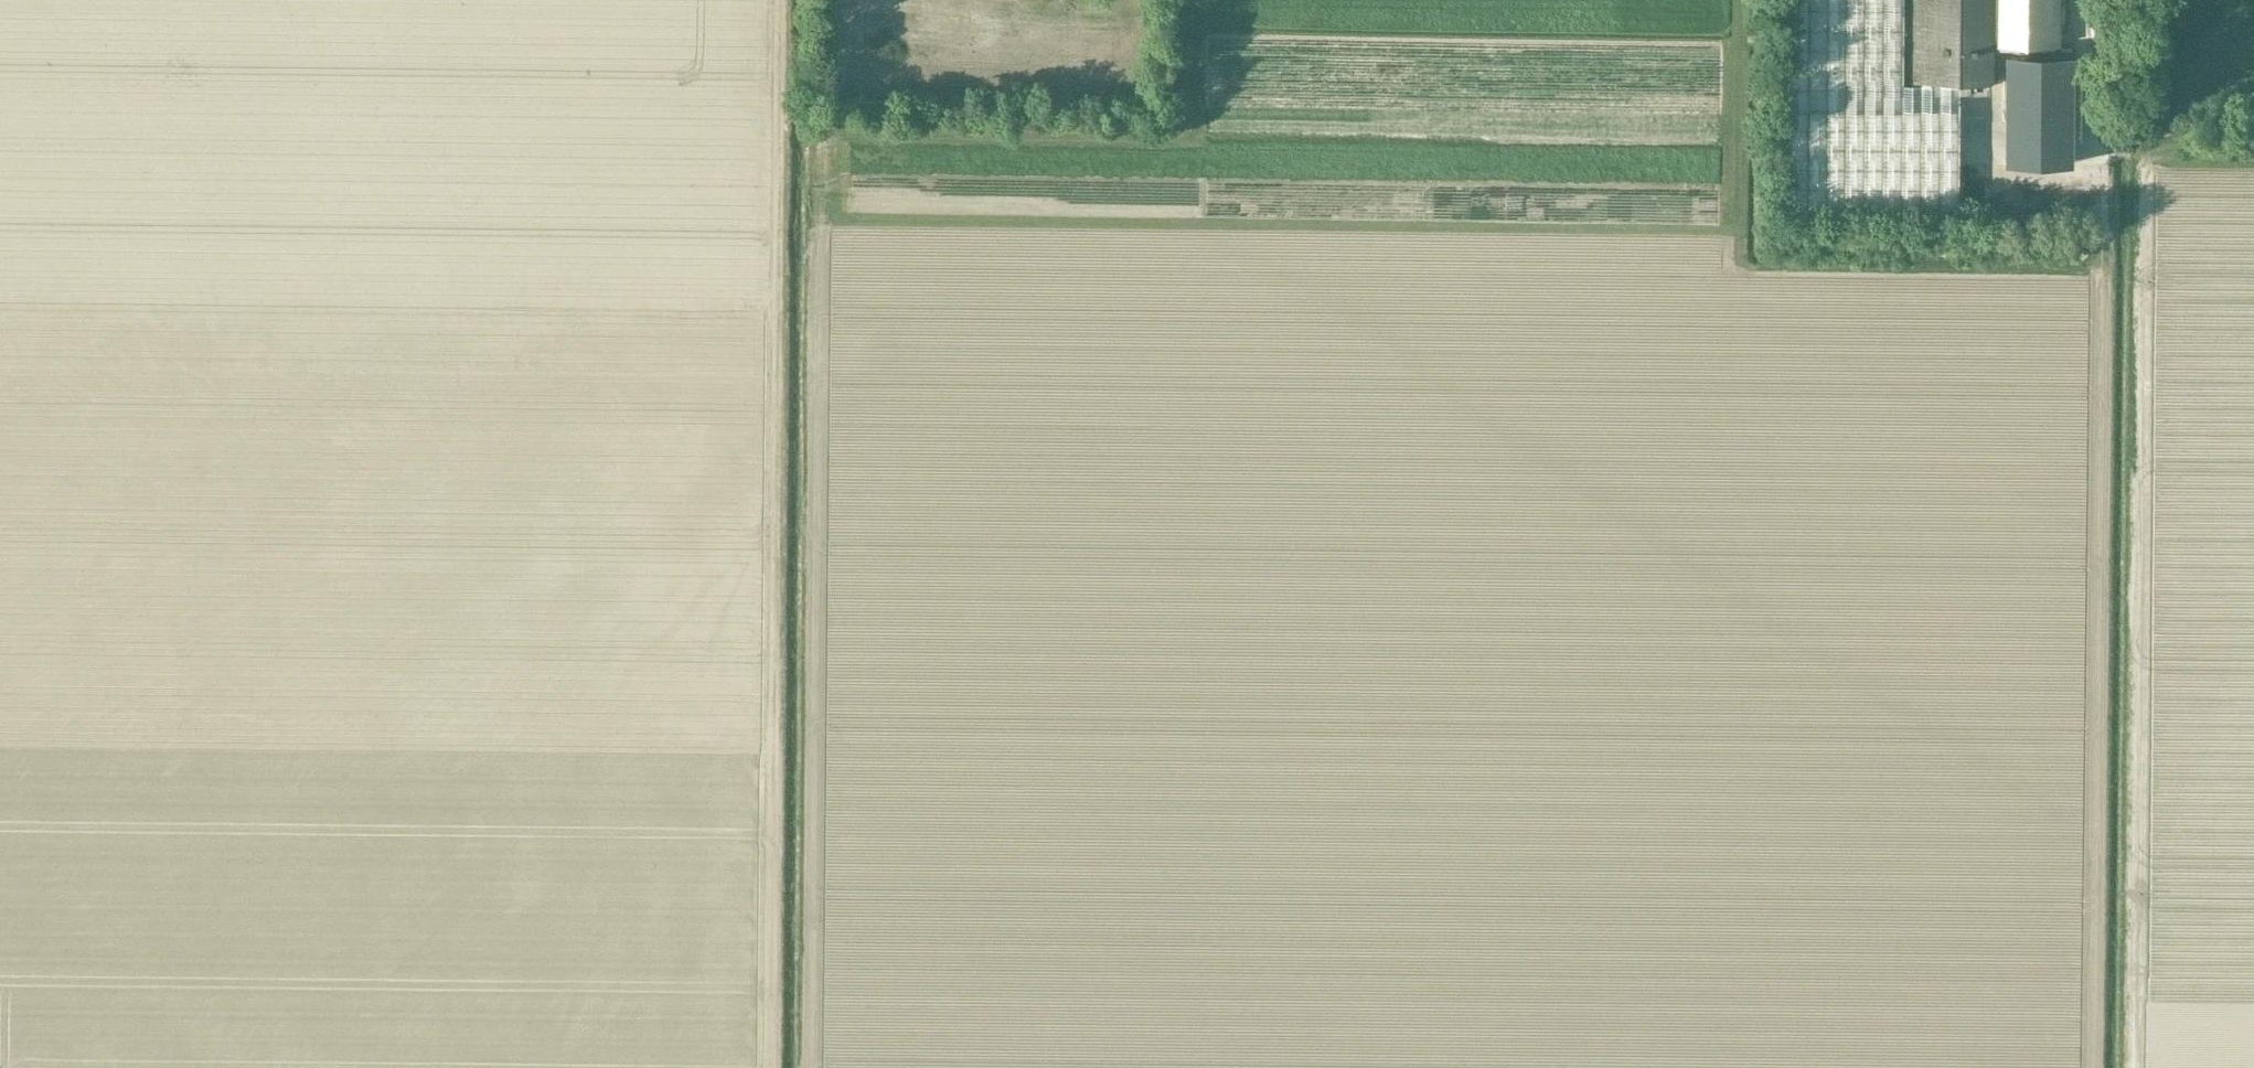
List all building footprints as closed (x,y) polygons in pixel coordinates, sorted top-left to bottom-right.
[(2059,0),(1907,0),(1907,14),(1903,14),(1903,0),(1789,0),(1788,108),(1787,207),(1958,208),(1959,108),(1902,107),(1903,43),(1907,43),(1907,81),(1991,82),(1992,45),(2058,45),(2059,0)] [(2072,54),(2006,53),(2005,120),(2072,121),(2072,54)] [(2006,163),(2005,137),(1969,138),(1970,153),(1978,153),(1979,164),(2006,163)]
